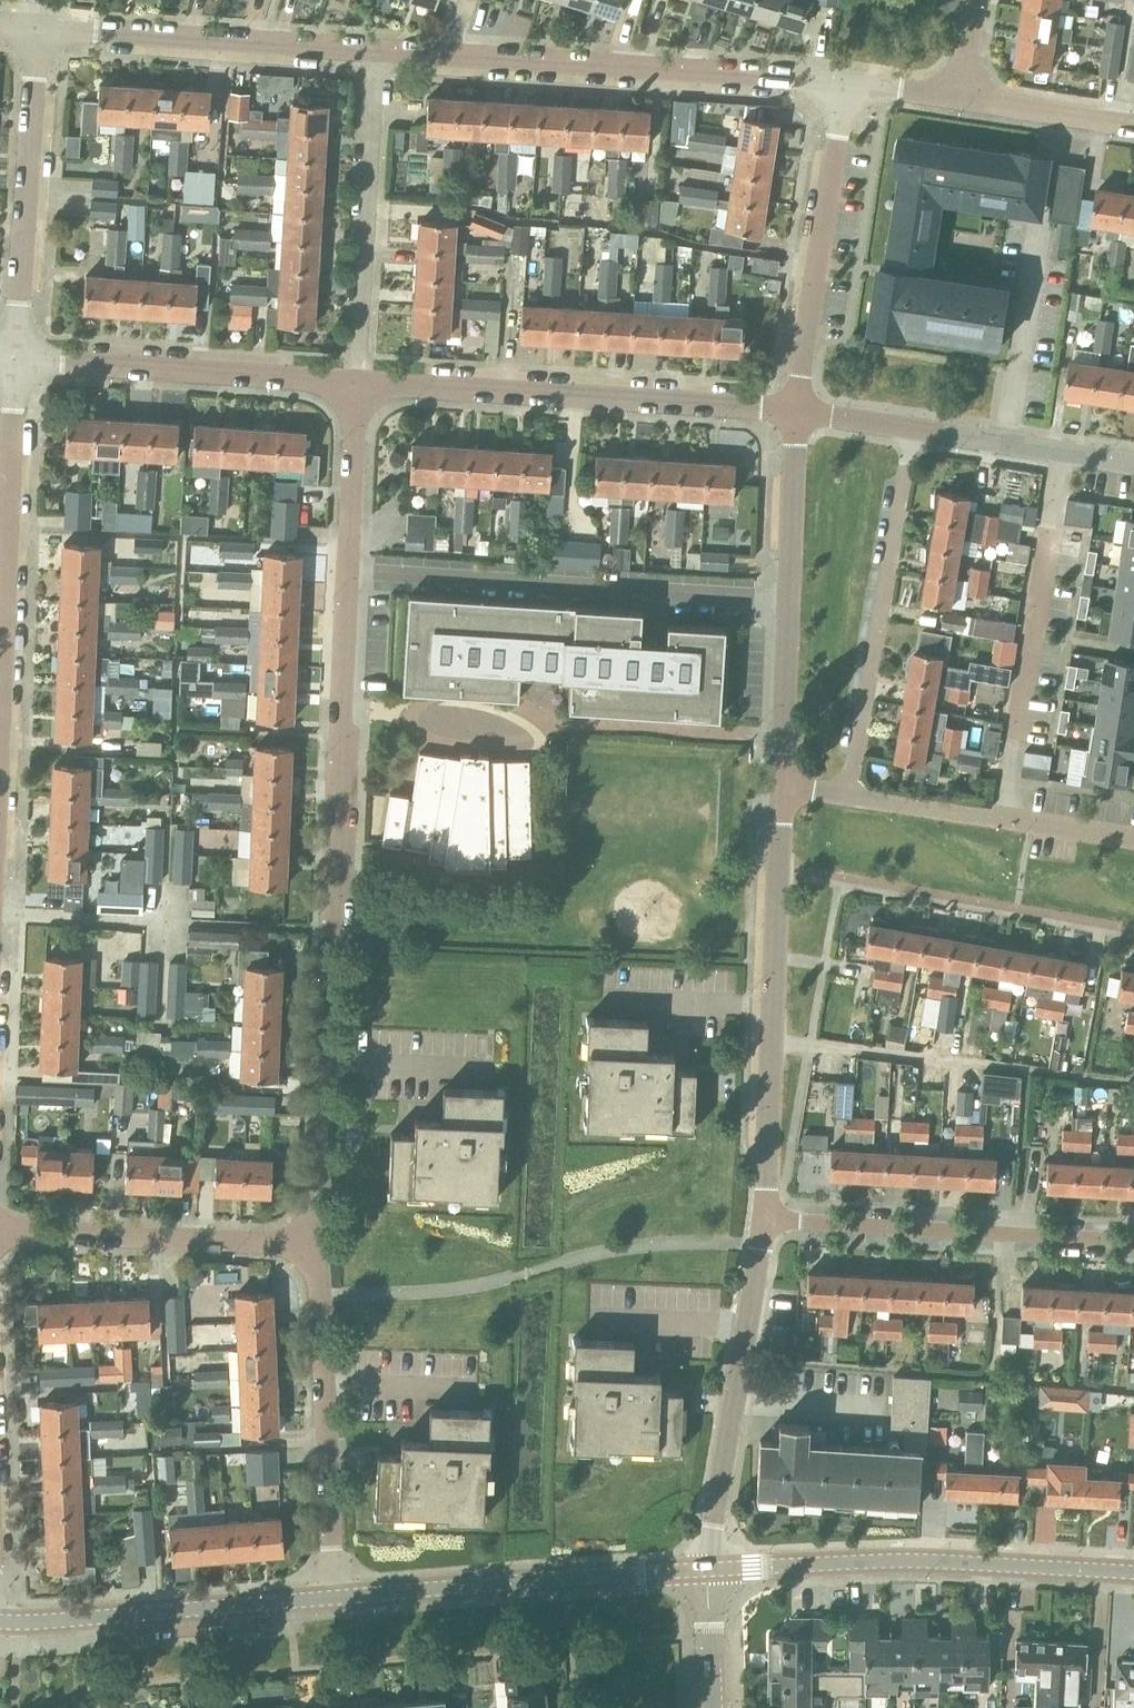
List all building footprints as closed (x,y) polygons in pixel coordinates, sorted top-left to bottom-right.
[(566,2),(591,9),(594,0),(567,0),(566,2)] [(591,9),(618,17),(623,0),(594,0),(591,9)] [(754,0),(726,0),(725,6),(750,13),(754,0)] [(750,13),(776,21),(782,0),(754,0),(750,13)] [(776,21),(802,29),(811,0),(782,0),(776,21)] [(1027,7),(1062,13),(1064,0),(1028,0),(1027,7)] [(1027,7),(1022,35),(1057,40),(1057,39),(1066,41),(1073,42),(1074,29),(1068,28),(1059,26),(1062,13),(1027,7)] [(1106,48),(1123,51),(1127,23),(1110,21),(1106,48)] [(1052,68),(1057,40),(1022,35),(1018,62),(1052,68)] [(1119,78),(1123,51),(1106,48),(1102,75),(1119,78)] [(281,93),(282,67),(255,66),(254,91),(281,93)] [(126,120),(128,86),(100,84),(99,101),(84,100),(82,134),(98,135),(99,118),(126,120)] [(153,122),(156,88),(128,86),(126,120),(153,122)] [(153,122),(152,135),(169,137),(180,137),(181,124),(181,123),(183,91),(156,88),(153,122)] [(181,124),(180,137),(188,138),(193,138),(194,125),(209,126),(212,93),(183,91),(181,123),(181,124)] [(231,91),(229,118),(236,119),(243,119),(261,120),(260,137),(278,139),(279,130),(279,129),(292,130),(292,131),(325,133),(326,122),(331,122),(333,100),(312,99),(312,104),(293,103),(293,117),(279,116),(278,119),(264,118),(264,109),(250,109),(251,93),(231,91)] [(454,134),(456,101),(428,99),(426,133),(454,134)] [(482,136),(484,103),(456,101),(454,134),(482,136)] [(496,150),(500,150),(510,151),(510,150),(510,138),(509,138),(511,105),(484,103),(482,136),(497,137),(496,150)] [(539,106),(511,105),(509,138),(510,138),(537,140),(539,106)] [(564,142),(566,108),(539,106),(537,140),(564,142)] [(592,144),(594,110),(566,108),(564,142),(592,144)] [(619,145),(622,112),(594,110),(592,144),(607,145),(606,157),(611,157),(619,157),(619,145)] [(622,112),(619,145),(648,147),(650,114),(622,112)] [(242,136),(260,137),(261,120),(243,119),(242,136)] [(738,147),(773,152),(777,124),(742,119),(738,147)] [(710,132),(691,129),(688,147),(707,150),(710,132)] [(324,161),(325,133),(292,131),(290,159),(324,161)] [(727,145),(729,135),(710,132),(707,150),(726,153),(727,145)] [(133,152),(134,134),(117,133),(115,151),(133,152)] [(169,137),(168,155),(187,156),(188,138),(180,137),(169,137)] [(1053,157),(1049,157),(1048,163),(1037,162),(1038,155),(1017,152),(1016,155),(965,146),(964,153),(953,151),(954,145),(932,141),(931,148),(920,146),(921,140),(903,137),(902,141),(898,140),(896,154),(900,155),(897,172),(904,173),(901,192),(907,193),(906,204),(899,203),(893,240),(899,241),(898,252),(892,252),(889,267),(883,266),(877,301),(883,302),(882,313),(875,312),(873,328),(877,329),(876,333),(890,335),(891,331),(908,334),(909,331),(923,333),(924,327),(935,329),(934,335),(950,338),(951,331),(962,333),(961,339),(976,342),(977,336),(988,337),(987,344),(1003,346),(1011,295),(923,281),(937,191),(1045,208),(1053,157)] [(443,146),(442,166),(461,167),(462,147),(443,146)] [(769,179),(773,152),(738,147),(734,174),(769,179)] [(510,151),(500,150),(499,169),(518,170),(519,151),(510,150),(510,151)] [(132,170),(133,152),(115,151),(114,168),(132,170)] [(553,153),(552,172),(570,173),(572,154),(553,153)] [(168,155),(167,174),(186,175),(187,156),(168,155)] [(610,176),(627,177),(629,158),(620,157),(619,157),(611,157),(610,176)] [(290,159),(288,186),(322,188),(324,161),(290,159)] [(1061,165),(1052,218),(1077,222),(1085,168),(1061,165)] [(442,166),(441,186),(460,187),(461,167),(442,166)] [(498,188),(499,188),(508,188),(517,188),(518,170),(499,169),(498,188)] [(214,174),(187,172),(184,204),(212,206),(214,174)] [(238,192),(256,193),(257,173),(239,172),(238,192)] [(552,172),(551,191),(569,192),(570,173),(552,172)] [(274,196),(287,197),(288,186),(289,174),(275,173),(275,174),(257,173),(256,193),(274,194),(274,196)] [(765,206),(769,179),(734,174),(730,201),(765,206)] [(609,194),(625,195),(626,195),(627,177),(610,176),(609,194)] [(93,195),(118,197),(120,179),(94,177),(93,195)] [(702,187),(682,185),(680,203),(699,206),(702,187)] [(288,186),(286,214),(320,216),(322,188),(288,186)] [(718,209),(718,207),(717,207),(718,200),(719,200),(721,190),(702,187),(699,206),(718,209)] [(507,212),(508,188),(499,188),(498,209),(507,212)] [(1120,240),(1127,193),(1100,189),(1094,224),(1108,226),(1106,245),(1112,245),(1113,239),(1120,240)] [(593,224),(597,193),(582,191),(578,222),(593,224)] [(1127,193),(1120,240),(1130,241),(1133,242),(1133,194),(1127,193)] [(617,221),(619,196),(604,194),(602,220),(617,221)] [(158,198),(127,197),(127,219),(158,220),(158,198)] [(93,199),(91,217),(117,218),(118,201),(93,199)] [(658,226),(660,200),(642,199),(640,225),(658,226)] [(717,207),(718,207),(729,209),(726,229),(760,234),(765,206),(730,201),(719,200),(718,200),(717,207)] [(468,242),(467,261),(486,262),(487,244),(506,245),(508,242),(514,227),(507,224),(507,223),(476,211),(470,226),(500,237),(499,240),(482,239),(482,243),(468,242)] [(286,214),(285,241),(318,243),(320,216),(286,214)] [(420,221),(419,249),(453,252),(454,223),(420,221)] [(515,223),(513,245),(514,250),(531,252),(533,228),(531,228),(532,225),(515,223)] [(107,228),(106,246),(126,247),(127,229),(107,228)] [(220,246),(253,248),(254,229),(235,228),(234,236),(221,235),(220,246)] [(272,239),(272,230),(254,229),(253,248),(272,249),(272,239)] [(163,230),(162,250),(179,251),(180,231),(163,230)] [(611,246),(610,259),(616,259),(617,246),(637,248),(638,234),(610,232),(610,240),(609,246),(611,246)] [(1110,255),(1127,257),(1130,241),(1120,240),(1113,239),(1112,245),(1110,255)] [(611,246),(609,246),(610,240),(602,241),(601,258),(610,259),(611,246)] [(285,241),(283,269),(317,271),(318,243),(285,241)] [(487,244),(486,262),(505,264),(506,257),(506,245),(487,244)] [(106,246),(105,265),(125,266),(126,247),(106,246)] [(451,279),(453,252),(419,249),(417,277),(451,279)] [(162,250),(161,270),(178,271),(179,251),(162,250)] [(544,275),(561,276),(562,256),(545,255),(544,275)] [(1127,257),(1110,255),(1108,271),(1125,273),(1127,257)] [(601,258),(600,277),(618,279),(619,259),(616,259),(610,259),(601,258)] [(170,281),(168,316),(196,318),(196,306),(209,307),(212,263),(198,263),(197,283),(170,281)] [(656,263),(655,282),(672,283),(673,264),(656,263)] [(710,266),(709,284),(728,286),(729,266),(710,266)] [(315,298),(317,271),(283,269),(281,296),(315,298)] [(561,276),(544,275),(543,294),(560,295),(561,276)] [(113,312),(116,278),(88,276),(85,310),(113,312)] [(417,277),(415,305),(449,307),(451,279),(417,277)] [(603,345),(630,347),(633,312),(620,311),(621,296),(616,296),(618,279),(600,277),(598,296),(606,297),(605,310),(603,345)] [(140,314),(143,279),(116,278),(113,312),(140,314)] [(168,316),(170,281),(143,279),(140,314),(168,316)] [(654,301),(670,302),(672,283),(655,282),(654,301)] [(228,303),(247,304),(248,284),(230,283),(228,303)] [(248,284),(247,304),(265,305),(266,285),(248,284)] [(715,318),(713,352),(741,354),(743,319),(730,318),(731,302),(727,302),(728,286),(709,284),(708,303),(717,304),(716,318),(715,318)] [(1073,291),(1069,319),(1084,321),(1086,305),(1100,307),(1101,295),(1073,291)] [(267,306),(266,323),(313,326),(315,298),(281,296),(280,307),(267,306)] [(464,297),(463,316),(482,318),(483,298),(464,297)] [(483,298),(482,318),(501,319),(502,299),(483,298)] [(1122,318),(1125,301),(1111,299),(1108,316),(1122,318)] [(447,336),(449,307),(415,305),(413,333),(447,336)] [(548,341),(550,307),(522,305),(520,340),(548,341)] [(575,343),(578,309),(550,307),(548,341),(575,343)] [(603,345),(605,310),(578,309),(575,343),(603,345)] [(630,347),(658,349),(660,314),(633,312),(630,347)] [(658,349),(686,350),(688,316),(660,314),(658,349)] [(686,350),(713,352),(715,318),(688,316),(686,350)] [(1098,319),(1095,335),(1112,338),(1115,322),(1098,319)] [(1092,350),(1109,353),(1112,338),(1095,335),(1092,350)] [(1133,343),(1129,369),(1123,404),(1133,405),(1133,343)] [(1096,399),(1102,365),(1074,361),(1068,395),(1096,399)] [(1123,404),(1129,369),(1102,365),(1096,399),(1123,404)] [(93,453),(95,418),(67,416),(65,451),(93,453)] [(93,453),(92,471),(120,473),(121,455),(123,419),(95,418),(93,453)] [(148,457),(150,421),(123,419),(121,455),(148,457)] [(150,421),(148,457),(176,458),(178,423),(150,421)] [(195,424),(192,459),(196,459),(195,474),(209,475),(219,475),(220,461),(223,426),(195,424)] [(248,463),(250,428),(223,426),(220,461),(248,463)] [(275,465),(278,430),(250,428),(248,463),(275,465)] [(278,430),(275,465),(304,467),(303,483),(319,484),(321,453),(304,452),(306,433),(278,430)] [(440,480),(442,446),(414,444),(412,478),(440,480)] [(440,480),(467,482),(469,448),(442,446),(440,480)] [(494,484),(497,450),(469,448),(467,482),(466,495),(475,496),(478,496),(479,483),(494,484)] [(522,485),(524,452),(497,450),(494,484),(522,485)] [(524,452),(522,485),(548,487),(546,516),(562,517),(566,467),(551,466),(551,454),(524,452)] [(619,541),(625,458),(597,456),(595,490),(609,491),(609,504),(613,505),(611,541),(619,541)] [(650,494),(652,460),(625,458),(619,541),(628,542),(630,506),(634,506),(635,493),(650,494)] [(677,495),(679,461),(652,460),(650,494),(677,495)] [(704,497),(707,463),(679,461),(677,495),(704,497)] [(707,463),(704,497),(732,499),(734,465),(707,463)] [(137,470),(136,488),(156,490),(157,471),(137,470)] [(209,475),(208,493),(227,494),(228,476),(209,475)] [(136,488),(134,506),(154,508),(156,490),(136,488)] [(79,509),(80,490),(67,490),(66,508),(79,509)] [(93,491),(80,490),(79,509),(92,509),(93,491)] [(942,507),(940,519),(1023,533),(1024,527),(1033,527),(1034,524),(1037,525),(1040,507),(1004,502),(1002,515),(970,510),(972,497),(945,492),(944,494),(938,493),(937,506),(942,507)] [(208,493),(207,511),(226,513),(227,494),(208,493)] [(457,494),(456,512),(474,514),(475,496),(466,495),(457,494)] [(513,498),(512,516),(529,517),(530,499),(513,498)] [(1070,498),(1066,523),(1093,527),(1097,502),(1070,498)] [(286,518),(287,500),(274,499),(273,517),(286,518)] [(298,500),(287,500),(286,518),(299,519),(301,501),(298,500)] [(667,507),(665,526),(683,527),(684,509),(667,507)] [(66,508),(65,527),(92,528),(92,509),(79,509),(66,508)] [(456,512),(455,530),(473,532),(474,514),(456,512)] [(512,516),(511,534),(527,535),(529,517),(512,516)] [(273,517),(272,536),(298,538),(299,519),(286,518),(273,517)] [(933,531),(929,545),(963,551),(966,537),(998,544),(999,539),(1011,541),(1008,560),(1030,563),(1033,543),(1022,541),(1023,533),(940,519),(938,532),(933,531)] [(664,545),(682,546),(683,527),(665,526),(664,545)] [(436,550),(436,534),(407,532),(406,549),(425,550),(426,549),(436,550)] [(187,550),(207,551),(207,534),(188,533),(187,550)] [(161,555),(162,539),(135,537),(134,553),(161,555)] [(582,541),(555,539),(552,566),(581,567),(582,541)] [(221,540),(220,556),(254,558),(255,542),(221,540)] [(582,540),(582,541),(581,567),(581,568),(600,569),(602,541),(582,540)] [(1133,568),(1133,544),(1128,543),(1124,567),(1133,568)] [(112,573),(144,575),(144,567),(112,566),(112,568),(98,567),(99,545),(64,544),(63,572),(98,573),(112,573)] [(933,562),(931,573),(959,578),(963,551),(929,545),(928,561),(933,562)] [(1055,571),(1072,572),(1073,548),(1056,547),(1055,571)] [(702,550),(701,568),(730,569),(731,552),(702,550)] [(1090,550),(1088,561),(1097,563),(1099,551),(1090,550)] [(264,552),(263,580),(298,582),(300,554),(264,552)] [(1088,561),(1086,572),(1095,573),(1097,563),(1088,561)] [(971,580),(991,583),(993,569),(973,566),(971,580)] [(1133,591),(1133,568),(1124,567),(1121,589),(1133,591)] [(218,586),(235,587),(236,570),(220,570),(218,586)] [(235,587),(252,588),(253,571),(236,570),(235,587)] [(97,601),(98,573),(63,572),(62,599),(97,601)] [(143,583),(144,575),(112,573),(111,582),(143,583)] [(956,592),(959,578),(931,573),(929,586),(922,585),(922,598),(927,599),(926,601),(954,606),(956,592)] [(263,580),(262,608),(297,609),(298,582),(263,580)] [(988,597),(991,583),(971,580),(968,594),(988,597)] [(1133,614),(1133,591),(1121,589),(1117,612),(1133,614)] [(642,610),(409,595),(403,692),(519,700),(521,671),(539,672),(539,680),(552,681),(553,673),(571,674),(569,708),(720,718),(725,628),(668,624),(666,646),(660,646),(661,638),(647,638),(646,645),(640,645),(642,610)] [(1081,606),(1090,607),(1092,596),(1083,595),(1081,606)] [(142,621),(111,620),(111,614),(96,613),(97,601),(62,599),(61,627),(95,628),(109,629),(142,630),(142,621)] [(1081,606),(1079,617),(1088,618),(1090,607),(1081,606)] [(296,637),(297,609),(262,608),(260,635),(296,637)] [(1114,635),(1133,638),(1133,614),(1117,612),(1114,635)] [(960,616),(959,634),(1004,637),(1006,619),(960,616)] [(215,626),(215,642),(231,643),(232,626),(215,626)] [(232,626),(231,643),(248,643),(248,626),(232,626)] [(59,654),(94,656),(95,640),(109,640),(109,637),(141,638),(142,630),(109,629),(95,628),(61,627),(59,654)] [(918,650),(913,677),(941,682),(953,684),(973,688),(974,678),(1012,684),(1015,667),(986,662),(985,667),(972,664),(971,669),(955,666),(954,668),(944,666),(945,656),(950,657),(953,635),(925,630),(921,650),(918,650)] [(295,664),(296,637),(260,635),(259,663),(295,664)] [(210,646),(187,646),(186,662),(209,663),(210,646)] [(58,682),(93,683),(106,684),(107,684),(107,678),(108,656),(94,656),(59,654),(58,682)] [(1107,682),(1133,686),(1133,662),(1110,658),(1107,682)] [(162,676),(173,677),(173,659),(163,659),(162,676)] [(294,692),(295,664),(259,663),(258,690),(294,692)] [(1071,665),(1069,676),(1078,677),(1080,666),(1071,665)] [(1069,676),(1067,687),(1076,688),(1078,677),(1069,676)] [(908,704),(936,709),(941,682),(913,677),(908,704)] [(105,694),(121,694),(122,679),(107,678),(107,684),(106,684),(105,694)] [(122,679),(121,694),(138,695),(138,680),(122,679)] [(212,681),(211,699),(228,699),(229,681),(212,681)] [(229,681),(228,699),(245,699),(246,682),(229,681)] [(92,711),(93,683),(58,682),(57,709),(92,711)] [(1133,709),(1133,686),(1107,682),(1103,704),(1133,709)] [(970,702),(973,688),(953,684),(951,699),(970,702)] [(172,717),(173,687),(154,687),(154,717),(172,717)] [(734,688),(733,716),(761,717),(762,689),(734,688)] [(292,720),(294,692),(258,690),(257,718),(292,720)] [(908,704),(904,731),(944,738),(946,725),(948,725),(950,711),(936,709),(908,704)] [(1094,726),(1133,732),(1133,709),(1103,704),(1100,726),(1095,725),(1094,726)] [(217,720),(237,721),(238,708),(217,707),(217,720)] [(105,711),(92,711),(57,709),(56,737),(90,739),(91,724),(105,724),(104,726),(122,727),(123,711),(105,710),(105,711)] [(1063,709),(1061,720),(1070,722),(1072,711),(1063,709)] [(1061,720),(1059,731),(1068,733),(1070,722),(1061,720)] [(946,725),(944,738),(964,741),(966,728),(948,725),(946,725)] [(1088,749),(1133,756),(1133,732),(1094,726),(1091,748),(1088,748),(1088,749)] [(964,741),(944,738),(904,731),(899,758),(927,763),(929,750),(941,752),(961,756),(959,768),(982,772),(984,756),(962,752),(964,741)] [(132,746),(154,747),(155,734),(132,733),(132,746)] [(254,773),(289,775),(290,746),(255,745),(254,773)] [(1088,749),(1084,774),(1105,777),(1105,779),(1119,782),(1120,779),(1133,781),(1133,773),(1133,756),(1088,749)] [(1027,750),(1024,764),(1052,769),(1054,754),(1027,750)] [(419,754),(412,796),(389,793),(381,843),(429,849),(427,860),(444,865),(467,869),(492,869),(492,866),(506,866),(506,858),(530,857),(527,761),(503,762),(503,760),(488,761),(487,756),(460,754),(460,758),(444,756),(444,759),(419,754)] [(54,765),(53,793),(88,794),(102,795),(102,786),(104,767),(104,756),(76,755),(75,766),(54,765)] [(241,774),(242,774),(243,760),(225,759),(225,775),(241,775),(241,774)] [(254,773),(253,801),(288,803),(289,775),(254,773)] [(118,796),(119,787),(102,786),(102,795),(101,803),(118,803),(118,796)] [(118,803),(134,804),(135,788),(119,787),(118,796),(118,803)] [(207,807),(206,809),(223,810),(224,792),(208,791),(208,793),(207,807)] [(192,806),(207,807),(208,793),(193,792),(192,806)] [(224,792),(223,810),(239,812),(240,793),(224,792)] [(87,822),(88,794),(53,793),(52,821),(87,822)] [(287,830),(288,803),(253,801),(252,829),(287,830)] [(86,850),(87,822),(52,821),(51,848),(86,850)] [(147,826),(147,840),(165,840),(165,827),(147,826)] [(195,828),(176,828),(175,854),(193,855),(195,828)] [(286,858),(287,830),(252,829),(251,857),(286,858)] [(164,854),(165,840),(147,840),(146,853),(164,854)] [(49,876),(49,894),(64,895),(83,896),(84,878),(86,850),(51,848),(49,876)] [(163,881),(164,854),(146,853),(145,880),(163,881)] [(191,882),(193,855),(175,854),(174,882),(191,882)] [(285,887),(286,858),(251,857),(250,885),(285,887)] [(119,891),(144,892),(145,859),(121,858),(119,891)] [(98,912),(143,913),(144,892),(119,891),(99,890),(98,911),(98,912)] [(82,910),(83,896),(64,895),(64,909),(82,910)] [(193,898),(192,919),(215,920),(216,900),(193,898)] [(874,985),(887,987),(890,968),(893,955),(898,928),(885,925),(886,920),(873,916),(872,923),(870,923),(865,950),(877,953),(875,966),(877,966),(874,985)] [(898,928),(893,955),(920,960),(925,932),(926,926),(924,925),(911,925),(910,930),(898,928)] [(925,932),(920,960),(947,965),(952,937),(939,935),(940,930),(927,926),(926,926),(925,932)] [(240,933),(189,930),(187,957),(208,958),(208,948),(239,950),(240,933)] [(941,997),(936,1030),(952,1032),(955,999),(958,984),(959,985),(962,968),(974,970),(980,935),(978,935),(965,934),(964,939),(952,937),(947,965),(945,978),(941,997)] [(974,970),(1001,974),(1006,947),(994,944),(995,939),(982,935),(980,935),(974,970)] [(1028,979),(1033,951),(1006,947),(1001,974),(1028,979)] [(281,967),(267,967),(268,950),(239,948),(238,983),(245,983),(245,994),(279,995),(281,967)] [(1028,979),(1025,993),(1039,996),(1035,1014),(1045,1016),(1050,1017),(1060,956),(1033,951),(1028,979)] [(46,956),(45,985),(80,986),(92,986),(92,975),(80,975),(81,958),(46,956)] [(1088,961),(1060,956),(1050,1017),(1063,1019),(1067,999),(1068,986),(1083,989),(1088,961)] [(122,984),(139,984),(141,960),(123,959),(122,984)] [(139,985),(158,985),(159,961),(144,960),(141,960),(139,984),(139,985)] [(169,991),(187,991),(188,962),(170,961),(169,991)] [(1123,967),(1118,996),(1133,999),(1133,969),(1123,967)] [(904,971),(890,968),(887,987),(902,990),(904,971)] [(945,978),(931,976),(927,995),(941,997),(945,978)] [(44,1012),(79,1014),(80,986),(45,985),(44,1012)] [(156,1015),(158,985),(139,985),(138,1014),(156,1015)] [(999,988),(982,985),(979,1006),(995,1008),(999,988)] [(999,988),(995,1008),(1007,1010),(1010,989),(999,988)] [(185,1017),(187,991),(169,991),(167,1016),(185,1017)] [(278,1023),(279,995),(245,994),(244,1022),(278,1023)] [(1130,1011),(1126,1030),(1133,1032),(1133,1011),(1130,1011)] [(78,1042),(79,1014),(44,1012),(43,1040),(78,1042)] [(634,1121),(634,1127),(692,1129),(695,1069),(672,1068),(672,1053),(669,1053),(669,1057),(645,1056),(647,1021),(593,1019),(593,1017),(586,1017),(585,1024),(587,1024),(586,1039),(592,1039),(592,1052),(586,1052),(586,1055),(588,1055),(587,1080),(593,1080),(593,1090),(587,1090),(585,1119),(584,1119),(584,1126),(591,1127),(591,1125),(621,1126),(621,1120),(634,1121)] [(277,1051),(278,1023),(244,1022),(242,1049),(277,1051)] [(157,1046),(158,1027),(132,1026),(132,1045),(157,1046)] [(89,1035),(88,1051),(105,1052),(106,1035),(89,1035)] [(106,1035),(105,1052),(122,1053),(122,1036),(106,1035)] [(197,1039),(197,1056),(212,1056),(213,1040),(197,1039)] [(43,1040),(42,1069),(77,1070),(78,1041),(78,1042),(43,1040)] [(213,1040),(212,1056),(228,1057),(229,1040),(213,1040)] [(276,1079),(277,1051),(242,1049),(241,1077),(276,1079)] [(897,1056),(892,1099),(908,1101),(914,1059),(897,1056)] [(1020,1097),(1021,1076),(984,1072),(981,1101),(1001,1103),(1001,1096),(1020,1097)] [(198,1093),(198,1078),(153,1080),(153,1103),(171,1103),(170,1094),(198,1093)] [(117,1082),(115,1112),(134,1113),(135,1083),(117,1082)] [(858,1177),(861,1116),(852,1116),(853,1083),(836,1083),(834,1117),(847,1118),(845,1149),(831,1148),(830,1176),(858,1177)] [(78,1087),(41,1085),(15,1084),(15,1101),(77,1104),(82,1104),(82,1096),(78,1096),(78,1087)] [(77,1104),(95,1105),(95,1087),(78,1087),(78,1096),(82,1096),(82,1104),(77,1104)] [(415,1118),(414,1134),(391,1133),(389,1192),(448,1195),(448,1188),(461,1189),(460,1195),(490,1197),(490,1198),(497,1198),(498,1191),(496,1191),(497,1161),(491,1161),(491,1151),(498,1152),(499,1126),(501,1126),(501,1124),(495,1124),(495,1111),(502,1111),(502,1096),(504,1096),(504,1089),(497,1089),(497,1090),(443,1088),(442,1123),(418,1122),(418,1118),(415,1118)] [(958,1090),(955,1155),(941,1154),(940,1182),(967,1183),(969,1156),(970,1143),(971,1123),(972,1123),(974,1091),(958,1090)] [(221,1111),(247,1112),(248,1094),(222,1092),(221,1111)] [(275,1114),(276,1095),(248,1094),(247,1112),(275,1114)] [(165,1127),(167,1109),(148,1108),(147,1108),(147,1126),(165,1127)] [(861,1116),(858,1177),(885,1179),(887,1151),(874,1151),(876,1117),(861,1116)] [(838,1119),(822,1119),(821,1136),(837,1137),(838,1119)] [(899,1140),(915,1141),(916,1120),(901,1119),(899,1140)] [(916,1120),(915,1141),(928,1142),(929,1121),(916,1120)] [(996,1157),(983,1157),(985,1123),(972,1123),(971,1123),(970,1143),(969,1156),(967,1183),(995,1185),(996,1157)] [(165,1127),(147,1126),(146,1143),(156,1144),(156,1154),(154,1189),(182,1190),(184,1155),(164,1154),(165,1127)] [(1064,1129),(1063,1149),(1077,1149),(1079,1129),(1064,1129)] [(1093,1130),(1079,1129),(1077,1149),(1092,1150),(1093,1130)] [(1133,1133),(1119,1132),(1118,1152),(1132,1153),(1133,1133)] [(64,1184),(66,1149),(67,1135),(55,1134),(54,1148),(40,1148),(40,1144),(24,1143),(23,1160),(38,1161),(37,1183),(64,1184)] [(106,1148),(106,1134),(91,1134),(91,1147),(106,1148)] [(66,1149),(64,1184),(93,1185),(94,1150),(77,1150),(77,1142),(67,1142),(67,1149),(66,1149)] [(244,1158),(244,1147),(233,1146),(233,1157),(216,1156),(214,1191),(242,1192),(244,1158)] [(912,1180),(914,1153),(887,1151),(885,1179),(912,1180)] [(154,1189),(156,1154),(127,1153),(126,1188),(154,1189)] [(940,1182),(941,1154),(914,1153),(912,1180),(940,1182)] [(273,1159),(244,1158),(242,1192),(271,1194),(273,1159)] [(1049,1160),(1047,1188),(1075,1190),(1077,1162),(1049,1160)] [(1102,1192),(1104,1164),(1077,1162),(1075,1190),(1102,1192)] [(1102,1192),(1130,1193),(1131,1165),(1117,1164),(1104,1164),(1102,1192)] [(200,1268),(194,1269),(188,1276),(188,1281),(192,1285),(199,1285),(205,1278),(204,1272),(200,1268)] [(835,1302),(837,1273),(808,1272),(807,1300),(835,1302)] [(862,1303),(863,1275),(837,1273),(835,1302),(835,1314),(832,1360),(857,1362),(858,1357),(836,1356),(837,1334),(848,1335),(850,1303),(862,1303)] [(946,1279),(944,1308),(972,1309),(973,1281),(971,1281),(972,1274),(958,1275),(958,1280),(946,1279)] [(889,1305),(891,1276),(863,1275),(862,1303),(889,1305)] [(917,1306),(918,1278),(891,1276),(889,1305),(917,1306)] [(944,1308),(946,1279),(918,1278),(917,1306),(944,1308)] [(1131,1319),(1133,1283),(1130,1283),(1117,1284),(1117,1290),(1105,1289),(1104,1318),(1119,1318),(1131,1319)] [(1048,1347),(1049,1327),(1050,1315),(1051,1286),(1023,1285),(1022,1313),(1036,1314),(1035,1329),(1021,1328),(1022,1316),(1004,1315),(1002,1342),(1021,1342),(1020,1345),(1034,1346),(1048,1347)] [(1077,1287),(1051,1286),(1050,1315),(1075,1316),(1077,1287)] [(1105,1289),(1077,1287),(1075,1316),(1104,1318),(1105,1289)] [(239,1321),(274,1319),(272,1291),(237,1293),(239,1321)] [(185,1296),(167,1296),(168,1324),(186,1324),(185,1296)] [(122,1298),(123,1333),(152,1332),(150,1297),(122,1298)] [(96,1334),(123,1333),(122,1298),(94,1299),(96,1334)] [(68,1335),(96,1334),(94,1299),(67,1300),(68,1335)] [(26,1325),(39,1325),(40,1336),(68,1335),(67,1300),(38,1302),(39,1304),(25,1305),(26,1325)] [(832,1360),(835,1314),(821,1313),(819,1333),(824,1334),(823,1360),(832,1360)] [(874,1337),(888,1338),(889,1317),(876,1316),(874,1337)] [(904,1318),(889,1317),(888,1338),(903,1338),(904,1318)] [(240,1348),(275,1347),(274,1319),(239,1321),(240,1348)] [(929,1340),(943,1341),(944,1320),(930,1320),(929,1340)] [(957,1321),(944,1320),(943,1341),(956,1341),(957,1321)] [(186,1324),(168,1324),(169,1351),(187,1350),(186,1324)] [(1063,1328),(1049,1327),(1048,1347),(1062,1348),(1063,1328)] [(1102,1351),(1103,1330),(1090,1329),(1088,1350),(1102,1351)] [(1117,1351),(1118,1331),(1103,1330),(1102,1351),(1117,1351)] [(622,1441),(621,1447),(680,1450),(681,1418),(683,1390),(660,1389),(660,1373),(657,1373),(656,1378),(633,1377),(634,1341),(592,1340),(581,1339),(581,1338),(573,1338),(573,1345),(574,1345),(574,1360),(580,1360),(580,1373),(573,1373),(573,1375),(576,1375),(575,1400),(581,1401),(581,1410),(574,1410),(573,1440),(572,1440),(572,1447),(579,1447),(579,1446),(609,1447),(609,1441),(622,1441)] [(115,1346),(116,1362),(133,1361),(132,1345),(115,1346)] [(242,1376),(276,1374),(275,1347),(240,1348),(242,1376)] [(133,1361),(116,1362),(117,1380),(134,1379),(133,1361)] [(95,1365),(69,1366),(70,1384),(96,1383),(95,1365)] [(41,1367),(41,1385),(70,1384),(69,1366),(41,1367)] [(227,1369),(211,1370),(212,1388),(228,1387),(227,1369)] [(194,1371),(195,1389),(212,1388),(211,1370),(194,1371)] [(243,1404),(278,1402),(276,1374),(242,1376),(243,1404)] [(761,1439),(757,1500),(776,1501),(777,1494),(803,1496),(803,1503),(822,1504),(823,1497),(835,1498),(834,1505),(854,1506),(854,1499),(866,1500),(866,1507),(885,1508),(886,1501),(898,1502),(897,1509),(917,1510),(920,1461),(926,1461),(927,1444),(928,1426),(931,1378),(895,1376),(891,1430),(906,1431),(905,1449),(898,1448),(808,1443),(809,1425),(780,1423),(779,1441),(761,1439)] [(136,1418),(151,1417),(149,1380),(134,1381),(136,1418)] [(936,1382),(937,1403),(951,1403),(951,1382),(936,1382)] [(1065,1389),(1042,1386),(1040,1407),(1064,1409),(1065,1389)] [(43,1430),(78,1428),(76,1400),(42,1402),(43,1430)] [(278,1402),(243,1404),(245,1432),(279,1430),(278,1402)] [(231,1404),(210,1405),(211,1422),(231,1421),(231,1404)] [(376,1513),(435,1515),(435,1509),(448,1510),(448,1516),(477,1517),(477,1518),(485,1519),(485,1512),(483,1511),(485,1482),(478,1482),(479,1472),(485,1472),(486,1447),(489,1447),(489,1444),(482,1444),(483,1431),(489,1432),(490,1417),(491,1417),(492,1410),(484,1409),(484,1411),(431,1409),(430,1428),(429,1444),(406,1443),(406,1438),(402,1438),(401,1454),(378,1453),(376,1513)] [(90,1428),(91,1437),(108,1437),(108,1420),(90,1420),(90,1428)] [(108,1420),(108,1437),(123,1436),(123,1420),(108,1420)] [(194,1448),(241,1445),(240,1428),(196,1430),(195,1421),(185,1422),(186,1443),(194,1442),(194,1448)] [(153,1425),(154,1445),(182,1443),(181,1423),(153,1425)] [(78,1428),(43,1430),(45,1457),(79,1456),(91,1455),(91,1437),(90,1428),(78,1428)] [(945,1494),(981,1496),(983,1471),(985,1431),(967,1430),(965,1470),(958,1469),(958,1462),(948,1461),(937,1460),(936,1476),(946,1477),(945,1494)] [(248,1483),(280,1481),(281,1481),(279,1449),(246,1450),(248,1483)] [(176,1483),(174,1455),(157,1457),(159,1484),(176,1483)] [(46,1485),(80,1483),(79,1456),(45,1457),(46,1485)] [(1047,1498),(1083,1500),(1085,1475),(1085,1462),(1048,1460),(1048,1466),(1034,1466),(1033,1481),(1048,1482),(1047,1498)] [(1017,1498),(1018,1481),(1033,1481),(1034,1466),(1019,1465),(1019,1473),(983,1471),(981,1496),(1017,1498)] [(1133,1487),(1133,1471),(1120,1470),(1120,1478),(1085,1475),(1083,1500),(1119,1503),(1120,1486),(1133,1487)] [(93,1476),(93,1492),(109,1491),(109,1476),(93,1476)] [(109,1476),(109,1491),(125,1491),(125,1476),(109,1476)] [(184,1480),(185,1497),(203,1495),(201,1479),(184,1480)] [(47,1513),(82,1511),(80,1483),(46,1485),(47,1513)] [(185,1497),(187,1513),(204,1511),(203,1495),(185,1497)] [(134,1509),(136,1536),(154,1535),(152,1508),(134,1509)] [(49,1540),(83,1539),(82,1511),(47,1513),(49,1540)] [(254,1519),(257,1554),(285,1551),(282,1516),(254,1519)] [(229,1556),(257,1554),(254,1519),(226,1521),(229,1556)] [(202,1559),(229,1556),(226,1521),(199,1524),(202,1559)] [(174,1561),(202,1559),(199,1524),(171,1526),(174,1561)] [(154,1535),(136,1536),(139,1563),(156,1561),(154,1535)] [(83,1539),(49,1540),(50,1568),(64,1568),(65,1580),(77,1579),(78,1586),(98,1585),(96,1563),(84,1564),(83,1539)] [(850,1618),(851,1608),(831,1608),(831,1618),(850,1618)] [(879,1618),(851,1619),(852,1648),(867,1647),(867,1671),(867,1679),(866,1679),(866,1692),(866,1693),(885,1692),(885,1688),(893,1688),(893,1636),(879,1636),(879,1618)] [(916,1677),(934,1677),(934,1689),(941,1689),(941,1636),(928,1636),(927,1618),(916,1619),(916,1677)] [(772,1670),(813,1670),(813,1647),(828,1647),(828,1619),(803,1619),(802,1635),(772,1635),(772,1670)] [(904,1635),(893,1636),(893,1688),(916,1687),(916,1677),(916,1619),(904,1619),(904,1635)] [(963,1688),(966,1688),(965,1619),(953,1619),(953,1635),(941,1636),(941,1689),(949,1688),(948,1681),(963,1682),(963,1688)] [(965,1619),(966,1688),(982,1688),(991,1688),(990,1656),(1002,1656),(1002,1630),(988,1629),(988,1636),(977,1637),(976,1619),(965,1619)] [(1017,1671),(1016,1678),(1035,1679),(1035,1671),(1052,1672),(1052,1668),(1050,1668),(1052,1642),(1018,1641),(1017,1671)] [(1082,1700),(1090,1700),(1091,1673),(1086,1673),(1087,1644),(1052,1642),(1050,1668),(1052,1668),(1052,1672),(1035,1671),(1035,1679),(1033,1707),(1081,1707),(1082,1700)] [(1116,1707),(1133,1707),(1133,1660),(1123,1660),(1123,1663),(1118,1663),(1116,1698),(1116,1707)] [(772,1704),(791,1704),(791,1707),(827,1707),(828,1691),(866,1692),(866,1679),(867,1679),(867,1671),(813,1670),(772,1670),(772,1704)] [(547,1690),(530,1691),(529,1676),(506,1677),(507,1693),(508,1707),(549,1707),(547,1690)] [(358,1699),(359,1706),(359,1707),(388,1707),(388,1703),(378,1704),(378,1697),(358,1699)] [(415,1701),(416,1707),(445,1707),(444,1698),(415,1701)]
